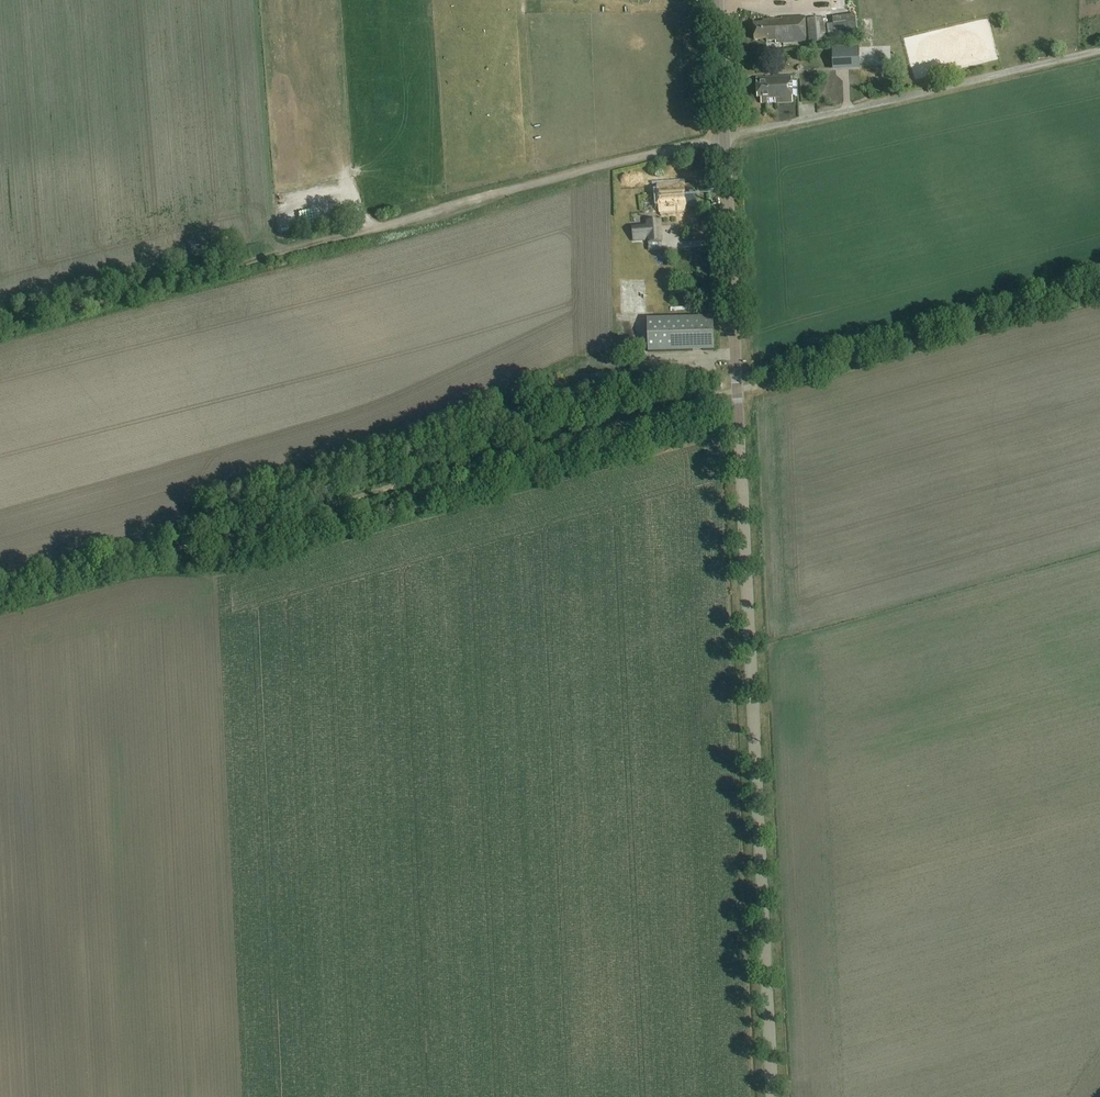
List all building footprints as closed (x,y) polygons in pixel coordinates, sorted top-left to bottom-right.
[(810,44),(845,42),(859,40),(856,14),(842,16),(843,19),(832,18),(808,20),(810,44)] [(776,43),(787,43),(787,47),(806,46),(805,42),(804,17),(782,18),(782,21),(763,22),(763,24),(754,25),(754,41),(767,41),(768,42),(776,42),(776,43)] [(850,44),(826,45),(827,62),(851,62),(850,44)] [(792,103),(791,77),(756,78),(757,98),(762,98),(762,104),(769,104),(768,98),(775,98),(775,103),(792,103)] [(685,186),(684,183),(657,185),(659,212),(686,210),(686,207),(696,206),(695,185),(685,186)] [(662,251),(661,231),(660,221),(647,222),(650,252),(662,251)] [(648,352),(714,350),(713,317),(648,319),(648,352)]
